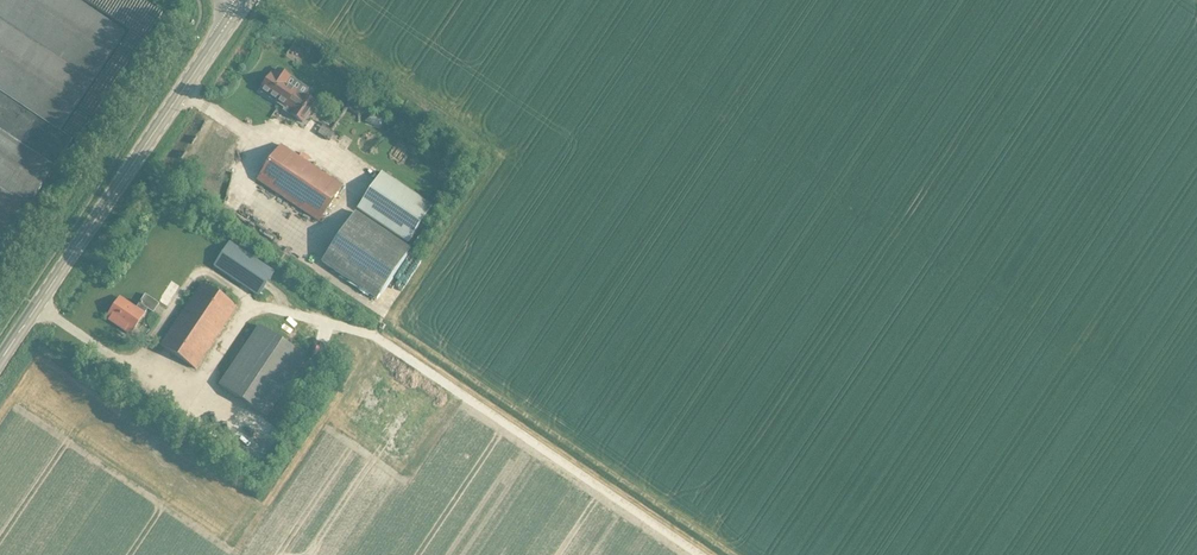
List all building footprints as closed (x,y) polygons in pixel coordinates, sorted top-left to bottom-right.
[(53,169),(71,141),(58,132),(124,34),(74,0),(0,0),(0,248),(53,169)] [(113,11),(111,15),(122,22),(124,18),(113,11)] [(294,92),(296,90),(285,83),(289,78),(277,69),(273,75),(271,74),(259,91),(284,108),(285,106),(292,111),(290,114),(302,123),(315,103),(303,95),(301,97),(294,92)] [(318,221),(341,186),(280,145),(256,180),(318,221)] [(431,207),(381,172),(356,208),(407,243),(431,207)] [(409,249),(354,212),(321,262),(376,299),(409,249)] [(257,296),(273,272),(228,242),(213,266),(257,296)] [(195,368),(236,307),(201,283),(160,345),(195,368)] [(152,312),(158,304),(144,294),(135,308),(119,298),(105,318),(129,334),(146,309),(152,312)] [(265,417),(305,358),(258,326),(218,385),(265,417)]
